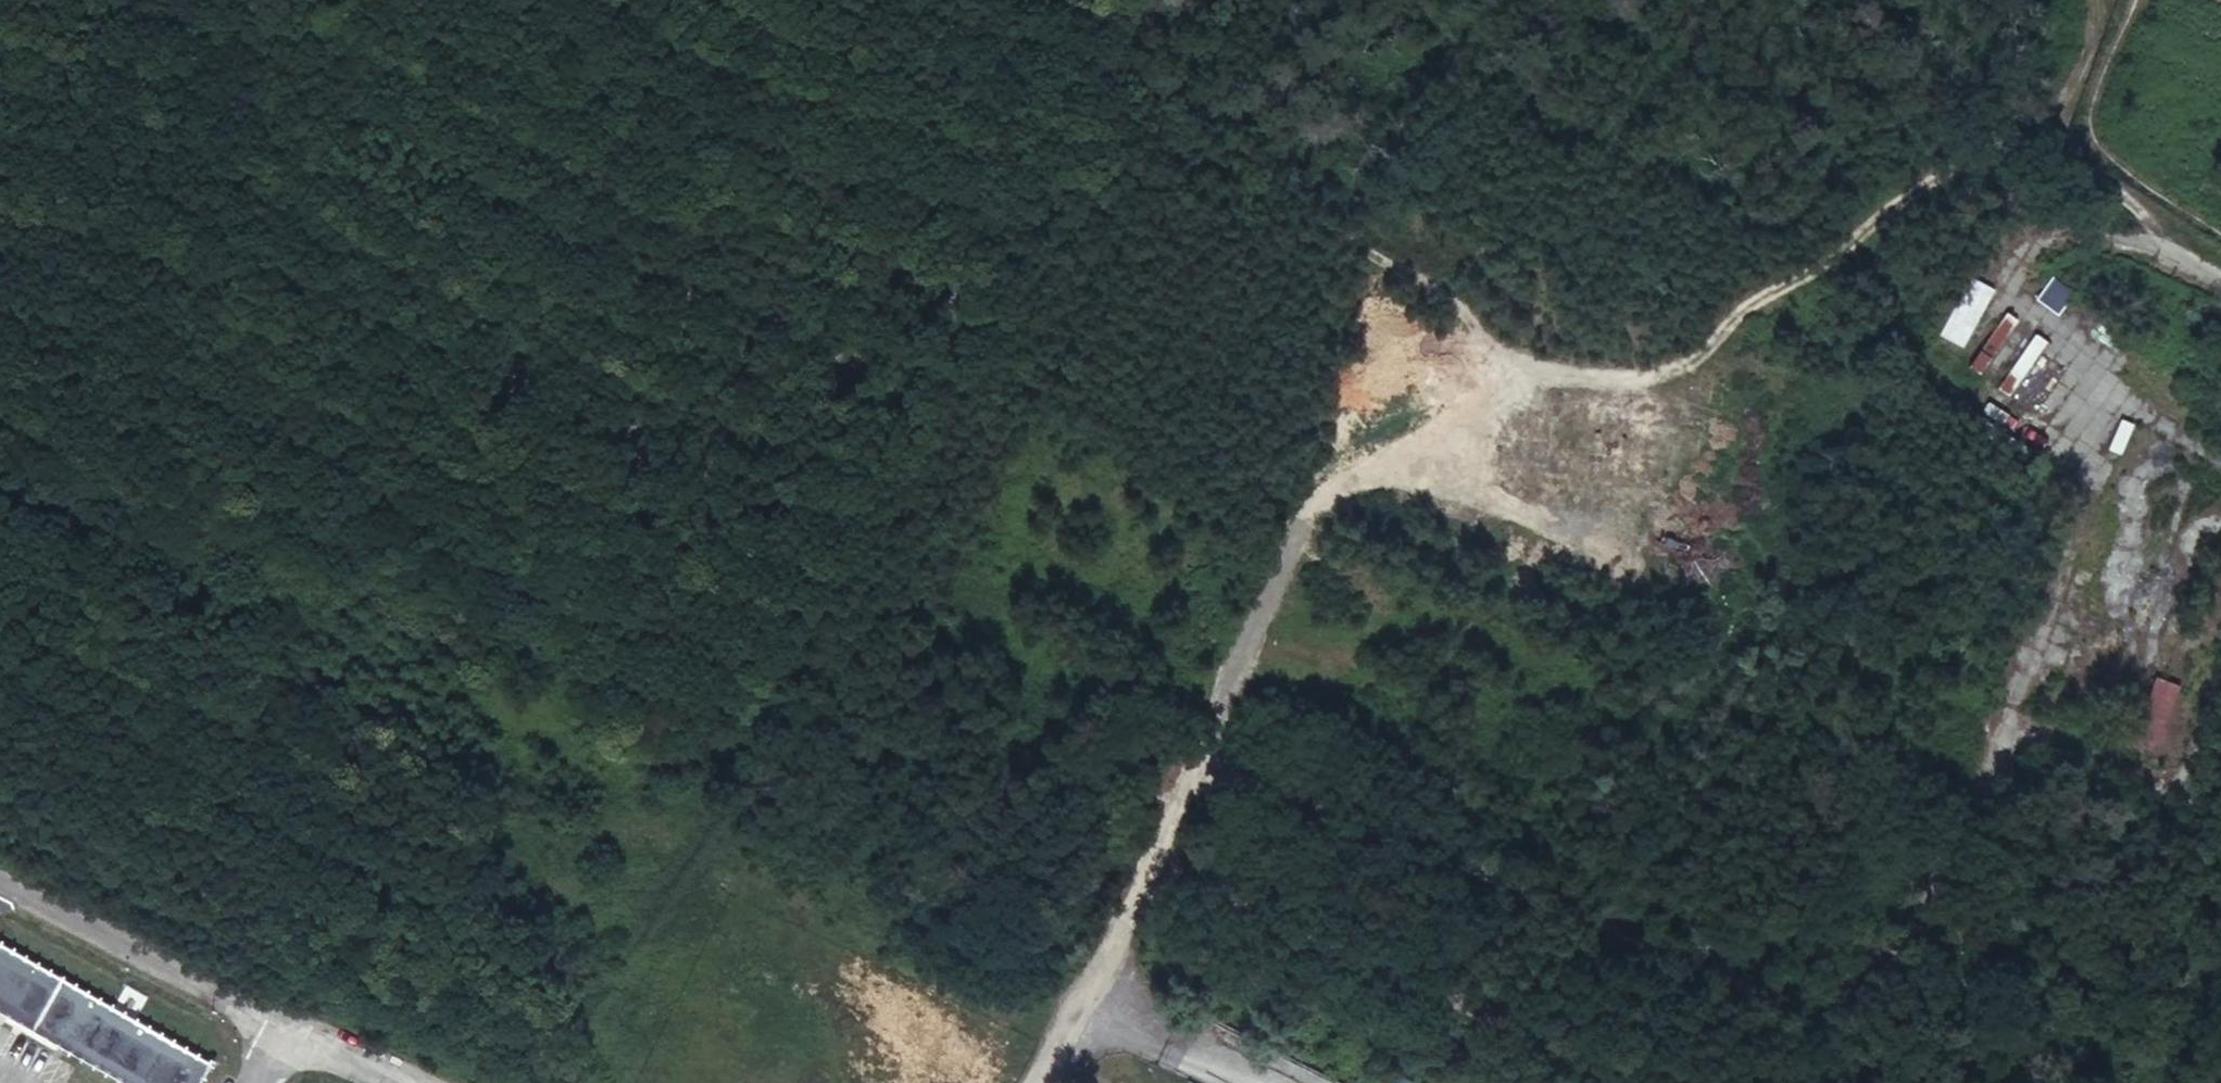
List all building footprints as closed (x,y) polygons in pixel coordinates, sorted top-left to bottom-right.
[(1972,280),(1942,340),(1965,351),(1995,291),(1972,280)] [(2054,280),(2038,304),(2058,318),(2074,294),(2054,280)] [(2013,398),(2048,345),(2035,336),(2000,390),(2013,398)] [(1982,349),(1973,371),(1984,376),(1994,354),(1982,349)] [(2154,678),(2131,738),(2159,748),(2182,689),(2154,678)] [(0,962),(0,1019),(118,1082),(176,1082),(186,1063),(0,962)] [(1394,1073),(1389,1082),(1410,1082),(1394,1073)]
